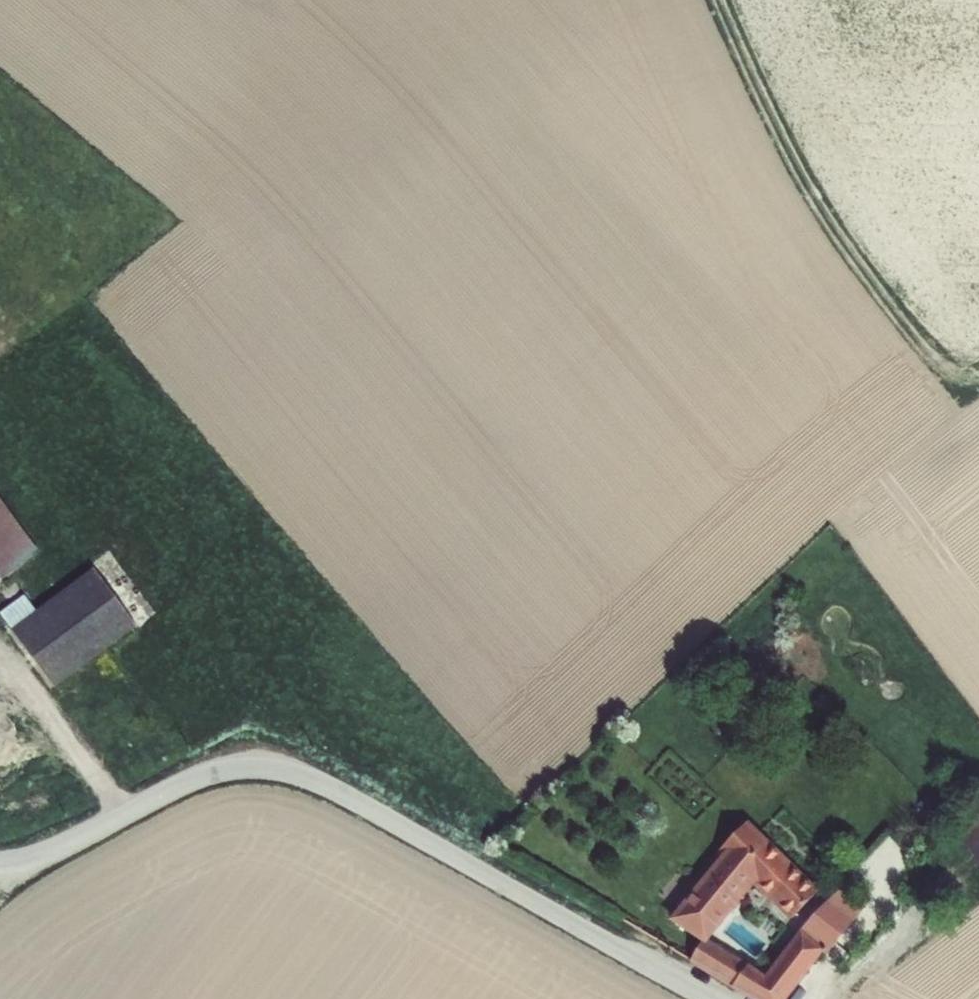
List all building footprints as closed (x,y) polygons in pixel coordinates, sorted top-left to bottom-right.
[(42,554),(0,496),(0,584),(42,554)] [(0,613),(0,618),(54,688),(136,628),(92,569),(35,611),(23,596),(0,613)] [(953,831),(978,865),(978,812),(953,831)] [(670,921),(701,942),(688,963),(749,998),(787,998),(823,951),(826,953),(864,906),(842,887),(828,902),(827,901),(826,902),(824,900),(764,977),(707,940),(752,885),(789,921),(818,891),(767,841),(747,820),(717,849),(724,854),(670,921)]
